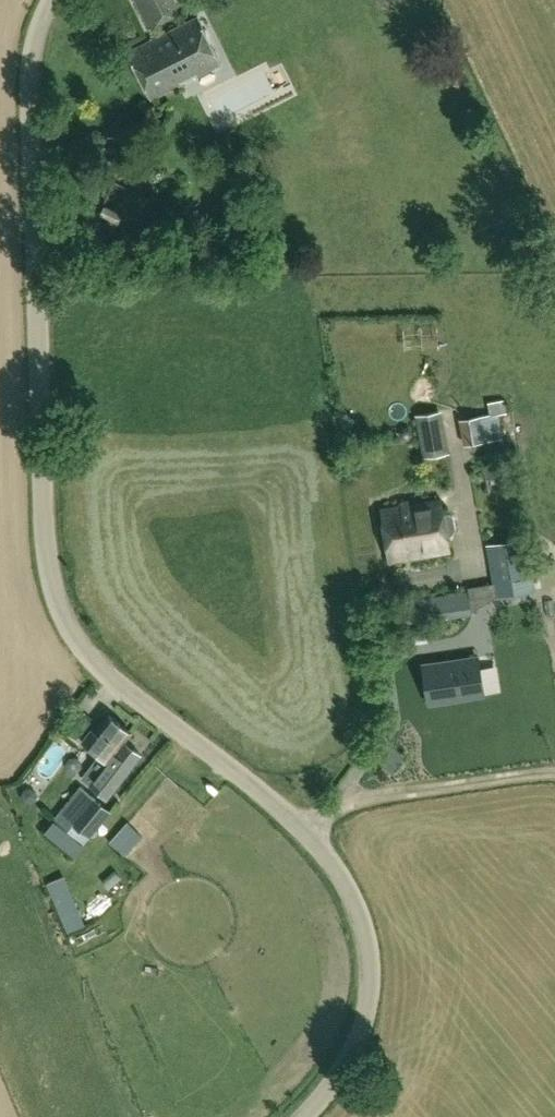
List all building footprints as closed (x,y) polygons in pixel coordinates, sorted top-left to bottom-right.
[(181,0),(136,0),(150,26),(185,8),(181,0)] [(198,17),(127,51),(150,98),(182,83),(181,80),(193,74),(194,77),(221,64),(198,17)] [(505,399),(488,401),(490,413),(491,413),(498,412),(506,411),(505,399)] [(423,457),(447,453),(440,407),(416,411),(423,457)] [(490,413),(459,419),(464,445),(496,439),(503,438),(498,412),(491,413),(490,413)] [(401,430),(400,434),(403,437),(407,438),(411,436),(411,431),(409,428),(405,427),(401,430)] [(518,483),(511,475),(507,474),(501,480),(501,483),(508,492),(512,492),(518,486),(518,483)] [(413,540),(403,542),(405,558),(450,551),(448,539),(454,538),(459,531),(457,518),(451,514),(444,515),(441,499),(418,503),(422,527),(411,529),(413,540)] [(402,506),(381,509),(389,561),(405,558),(403,542),(413,540),(411,529),(422,527),(418,503),(402,506)] [(491,543),(500,595),(535,589),(526,538),(491,543)] [(469,592),(404,602),(407,624),(472,614),(469,592)] [(478,654),(423,662),(429,700),(484,692),(478,654)] [(84,729),(89,721),(75,711),(69,719),(84,729)] [(92,729),(82,742),(99,755),(82,777),(108,797),(142,753),(125,741),(131,732),(109,715),(96,732),(92,729)] [(80,786),(59,811),(72,821),(77,825),(90,836),(111,811),(92,796),(80,786)]
